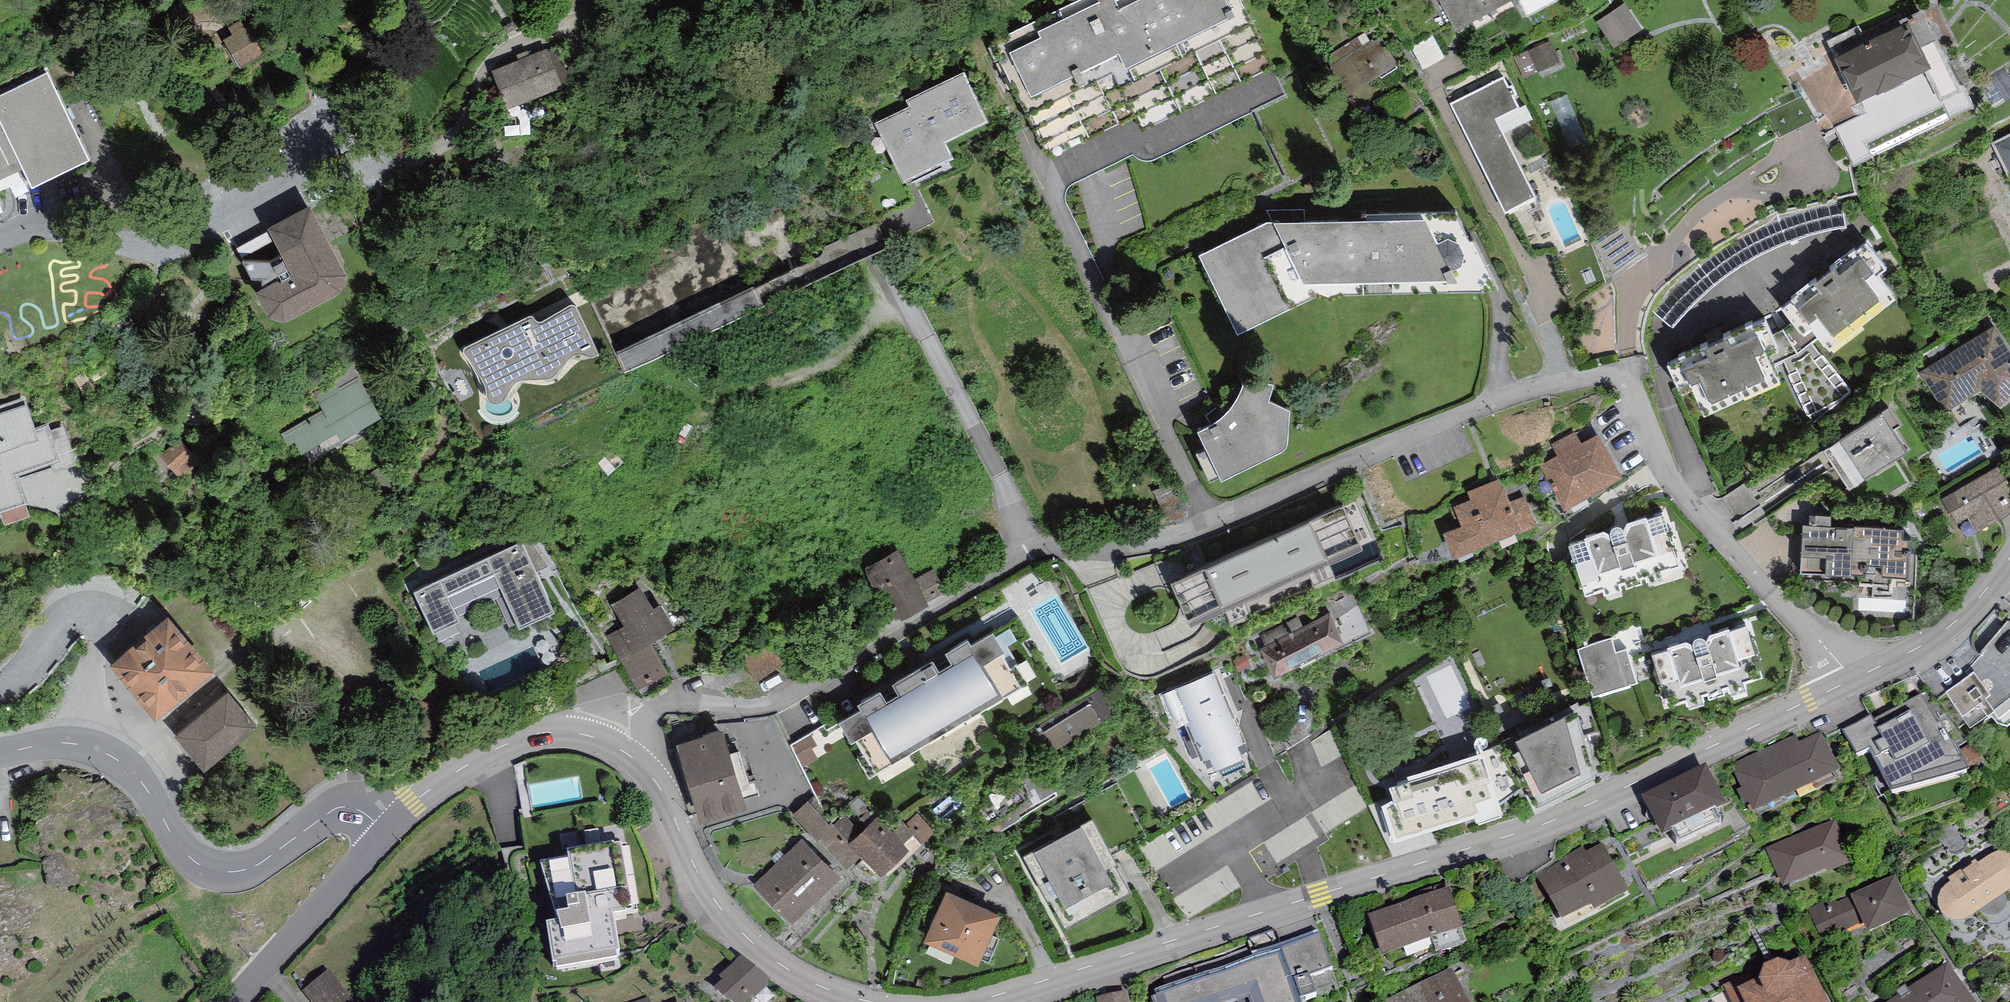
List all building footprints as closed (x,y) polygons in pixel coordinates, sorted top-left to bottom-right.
[(997,39),(999,42),(989,47),(996,62),(1001,59),(1050,159),(1133,118),(1140,132),(1273,67),(1240,0),(1116,0),(1115,0),(1077,0),(997,39)] [(1439,15),(1445,12),(1454,31),(1512,0),(1431,0),(1439,15)] [(1643,30),(1624,3),(1596,22),(1614,49),(1643,30)] [(1897,17),(1838,45),(1843,54),(1835,58),(1857,104),(1931,68),(1925,55),(1922,56),(1912,35),(1906,23),(1901,25),(1897,17)] [(233,38),(228,48),(242,70),(265,56),(259,46),(264,43),(254,27),(248,31),(243,23),(230,31),(233,38)] [(1357,37),(1325,58),(1330,66),(1327,68),(1346,97),(1398,64),(1381,38),(1374,42),(1372,40),(1363,46),(1357,37)] [(1550,39),(1513,57),(1523,78),(1560,61),(1550,39)] [(492,71),(507,109),(561,87),(560,84),(570,80),(557,48),(548,52),(547,49),(530,56),(518,61),(492,71)] [(516,54),(518,61),(530,56),(528,50),(516,54)] [(987,122),(964,72),(906,100),(909,106),(875,122),(904,181),(953,157),(945,142),(987,122)] [(1,180),(6,178),(23,170),(31,189),(90,160),(48,73),(0,95),(0,181),(1,180)] [(1504,76),(1449,103),(1505,213),(1536,197),(1497,119),(1520,107),(1514,95),(1517,94),(1512,85),(1509,87),(1504,76)] [(1992,143),(2009,180),(2009,134),(1992,143)] [(290,217),(267,229),(268,231),(273,241),(281,256),(270,260),(272,263),(244,263),(251,279),(262,279),(267,288),(255,293),(269,319),(284,323),(341,291),(346,272),(311,207),(290,217)] [(1362,220),(1268,222),(1199,255),(1238,334),(1316,296),(1500,291),(1474,240),(1469,240),(1454,212),(1361,214),(1362,220)] [(1854,249),(1830,269),(1831,270),(1817,282),(1815,279),(1791,299),(1793,301),(1782,310),(1792,322),(1812,347),(1814,345),(1816,343),(1828,358),(1902,297),(1882,272),(1887,268),(1866,242),(1855,251),(1854,249)] [(530,317),(459,347),(485,388),(487,403),(497,406),(517,383),(551,380),(572,357),(590,359),(599,356),(574,304),(539,323),(530,317)] [(1679,360),(1667,365),(1680,395),(1687,392),(1700,422),(1787,382),(1780,366),(1774,353),(1779,350),(1771,334),(1765,321),(1753,326),(1752,324),(1723,337),(1724,340),(1708,347),(1707,344),(1678,357),(1679,360)] [(1782,329),(1771,334),(1779,350),(1774,353),(1780,366),(1783,364),(1813,425),(1851,393),(1814,345),(1812,347),(1792,322),(1782,329)] [(1937,376),(1960,406),(1990,385),(2001,401),(2009,394),(2009,340),(2002,329),(1937,376)] [(337,385),(316,397),(323,410),(281,434),(294,458),(336,435),(340,441),(381,418),(358,378),(339,388),(337,385)] [(1274,384),(1245,378),(1238,394),(1232,407),(1220,420),(1208,426),(1197,433),(1222,482),(1283,451),(1286,446),(1287,444),(1289,410),(1269,401),(1274,384)] [(17,474),(59,461),(48,423),(35,429),(28,404),(0,413),(0,513),(28,504),(25,498),(17,474)] [(1882,413),(1823,451),(1850,490),(1907,453),(1882,413)] [(1557,456),(1539,465),(1564,510),(1622,478),(1598,434),(1581,444),(1575,432),(1551,445),(1557,456)] [(200,462),(180,441),(162,458),(181,479),(200,462)] [(1946,496),(1977,546),(2009,526),(2009,471),(2004,461),(1946,496)] [(1498,479),(1467,491),(1469,495),(1449,503),(1458,527),(1443,533),(1453,558),(1519,533),(1519,534),(1536,527),(1524,496),(1509,502),(1503,487),(1501,488),(1498,479)] [(1355,500),(1171,584),(1191,627),(1224,612),(1230,627),(1253,617),(1248,607),(1310,579),(1315,589),(1382,558),(1355,500)] [(1585,538),(1569,544),(1573,558),(1571,559),(1581,588),(1583,587),(1587,596),(1603,591),(1604,596),(1622,590),(1620,584),(1624,583),(1626,588),(1642,583),(1641,579),(1645,577),(1647,582),(1664,576),(1663,572),(1680,567),(1677,557),(1679,556),(1670,527),(1668,528),(1663,514),(1647,519),(1646,516),(1585,536),(1585,538)] [(1832,516),(1809,515),(1808,525),(1802,525),(1800,574),(1822,575),(1822,581),(1859,583),(1859,584),(1887,586),(1887,576),(1907,577),(1907,556),(1903,556),(1904,529),(1854,527),(1854,528),(1831,527),(1832,516)] [(421,597),(438,630),(485,606),(501,636),(555,608),(522,544),(421,597)] [(898,550),(863,569),(874,589),(878,587),(897,622),(929,605),(927,602),(914,579),(898,550)] [(933,569),(914,579),(927,602),(946,592),(933,569)] [(640,588),(611,604),(624,626),(606,636),(638,692),(668,675),(650,643),(675,629),(661,605),(653,609),(640,588)] [(1330,613),(1260,648),(1275,677),(1345,642),(1330,613)] [(109,668),(154,722),(213,673),(167,619),(109,668)] [(1946,691),(1960,712),(1959,713),(1970,727),(1991,713),(1997,722),(2008,725),(2009,723),(2009,623),(2007,621),(1969,664),(1974,669),(1946,691)] [(1668,650),(1651,656),(1656,670),(1654,670),(1663,700),(1666,699),(1669,708),(1685,703),(1687,707),(1705,702),(1703,696),(1707,695),(1709,700),(1725,695),(1724,691),(1728,689),(1729,693),(1747,688),(1746,684),(1763,678),(1759,669),(1762,668),(1753,639),(1750,640),(1746,626),(1730,631),(1729,628),(1667,648),(1668,650)] [(857,759),(868,778),(1028,684),(1017,664),(1010,668),(1002,654),(1005,653),(993,633),(971,645),(968,640),(945,654),(951,664),(938,672),(932,661),(892,685),(898,695),(886,703),(880,692),(857,705),(861,711),(838,724),(850,745),(856,742),(864,755),(857,759)] [(1594,695),(1641,686),(1634,648),(1620,651),(1618,639),(1585,644),(1594,695)] [(769,640),(741,660),(756,681),(784,661),(769,640)] [(1463,658),(1428,671),(1449,723),(1483,709),(1463,658)] [(1216,672),(1163,695),(1177,727),(1185,724),(1202,760),(1210,757),(1215,769),(1242,757),(1237,746),(1246,742),(1216,672)] [(1101,688),(1022,736),(1037,761),(1116,712),(1101,688)] [(256,728),(227,693),(174,738),(203,772),(256,728)] [(1926,700),(1860,743),(1897,800),(1964,757),(1926,700)] [(1586,720),(1530,745),(1557,807),(1613,783),(1586,720)] [(703,737),(676,745),(700,824),(747,809),(723,729),(703,735),(703,737)] [(797,744),(808,765),(830,754),(819,733),(797,744)] [(1833,741),(1746,781),(1766,824),(1852,785),(1833,741)] [(351,747),(333,757),(338,767),(356,757),(351,747)] [(1491,755),(1384,790),(1404,850),(1511,815),(1491,755)] [(972,803),(991,836),(1022,818),(1019,813),(1057,791),(1042,764),(972,803)] [(1718,780),(1654,809),(1671,845),(1735,816),(1718,780)] [(888,821),(857,851),(889,883),(920,853),(888,821)] [(1835,823),(1765,851),(1783,895),(1826,877),(1827,881),(1854,870),(1835,823)] [(1093,826),(1038,856),(1074,922),(1129,892),(1093,826)] [(805,846),(761,891),(798,927),(842,882),(805,846)] [(572,862),(541,867),(559,979),(625,968),(618,918),(639,915),(629,850),(571,859),(572,862)] [(1553,882),(1574,926),(1633,898),(1611,854),(1553,882)] [(1966,873),(1964,870),(1948,881),(1950,885),(1948,887),(1944,890),(1941,893),(1939,898),(1938,905),(1938,911),(1943,921),(1946,924),(1949,926),(1954,928),(1959,928),(1963,927),(1968,926),(1972,923),(2009,896),(2009,856),(2003,854),(1998,854),(1991,857),(1966,873)] [(1834,899),(1807,910),(1822,945),(1862,928),(1867,941),(1912,921),(1895,881),(1854,899),(1854,898),(1837,905),(1834,899)] [(946,892),(923,942),(977,967),(1000,916),(946,892)] [(1472,940),(1459,899),(1377,925),(1390,965),(1472,940)] [(1165,1001),(1166,1001),(1311,1001),(1292,952),(1165,1001)] [(741,960),(719,980),(724,983),(714,992),(724,1001),(751,1001),(752,1001),(753,1001),(755,1001),(771,985),(741,960)] [(1724,988),(1730,1001),(1824,1001),(1805,964),(1783,975),(1778,972),(1765,978),(1762,971),(1724,988)] [(1896,1001),(1970,1001),(1947,967),(1908,993),(1905,990),(1895,997),(1897,1001),(1896,1001)] [(302,993),(308,1001),(352,1001),(329,972),(302,993)] [(1459,979),(1406,1001),(1407,1001),(1469,1001),(1459,979)]
